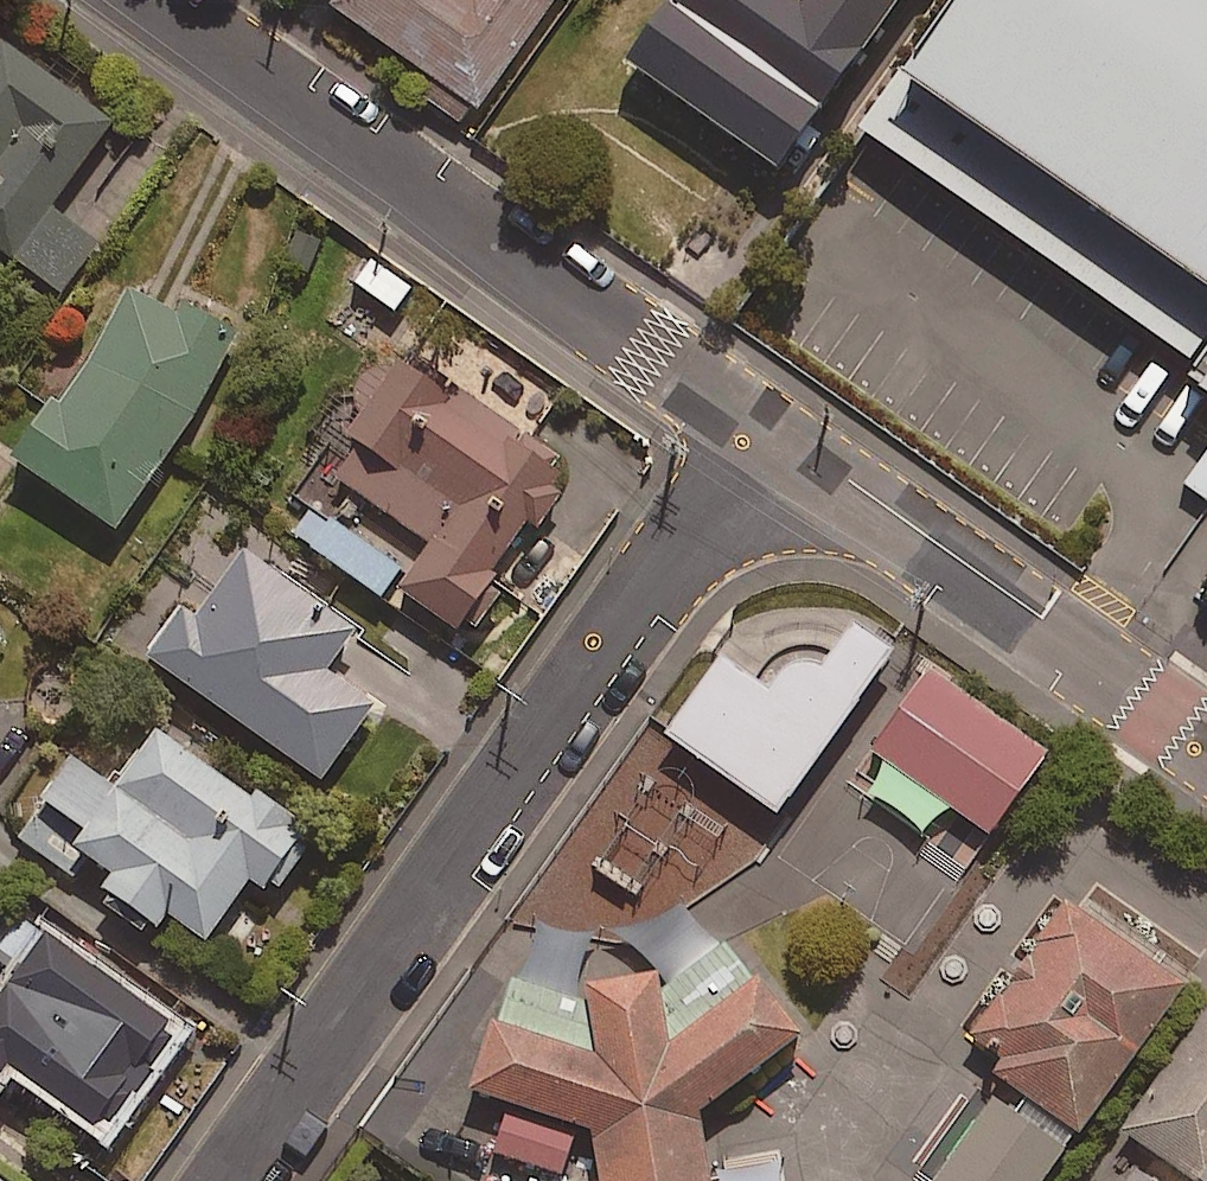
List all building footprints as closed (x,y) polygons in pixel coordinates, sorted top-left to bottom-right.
[(433,84),(422,100),(473,135),(484,119),(522,146),(565,84),(520,52),(556,0),(337,0),(329,11),(433,84)] [(552,13),(632,69),(681,0),(561,0),(552,13)] [(739,0),(701,0),(651,70),(662,78),(603,161),(640,186),(625,207),(671,240),(807,48),(739,0)] [(846,79),(1206,333),(1206,0),(902,0),(846,79)] [(59,297),(94,246),(47,214),(108,127),(1,53),(0,54),(0,256),(59,297)] [(112,537),(237,348),(140,283),(55,410),(47,405),(6,466),(112,537)] [(502,596),(489,587),(525,533),(534,539),(564,496),(555,490),(564,476),(391,359),(297,498),(310,507),(289,540),(397,613),(404,603),(468,646),(502,596)] [(361,622),(249,543),(196,617),(183,608),(144,665),(318,787),(372,710),(323,676),(361,622)] [(675,733),(788,817),(924,644),(879,610),(828,596),(789,602),(761,613),(675,733)] [(311,844),(150,738),(114,793),(68,763),(15,845),(72,882),(82,866),(104,880),(93,896),(152,935),(163,920),(204,947),(246,884),(273,902),(311,844)] [(1098,883),(983,1045),(1096,1125),(1206,968),(1206,960),(1098,883)] [(115,1140),(163,1074),(149,1064),(177,1026),(24,914),(0,947),(0,1056),(115,1140)] [(705,1098),(819,1020),(757,950),(670,1021),(653,957),(588,971),(600,1030),(493,1002),(469,1072),(603,1116),(614,1180),(723,1180),(705,1098)] [(1129,1126),(1173,1157),(1155,1180),(1206,1180),(1206,1016),(1129,1126)] [(1009,1094),(947,1180),(1054,1180),(1080,1145),(1009,1094)]
